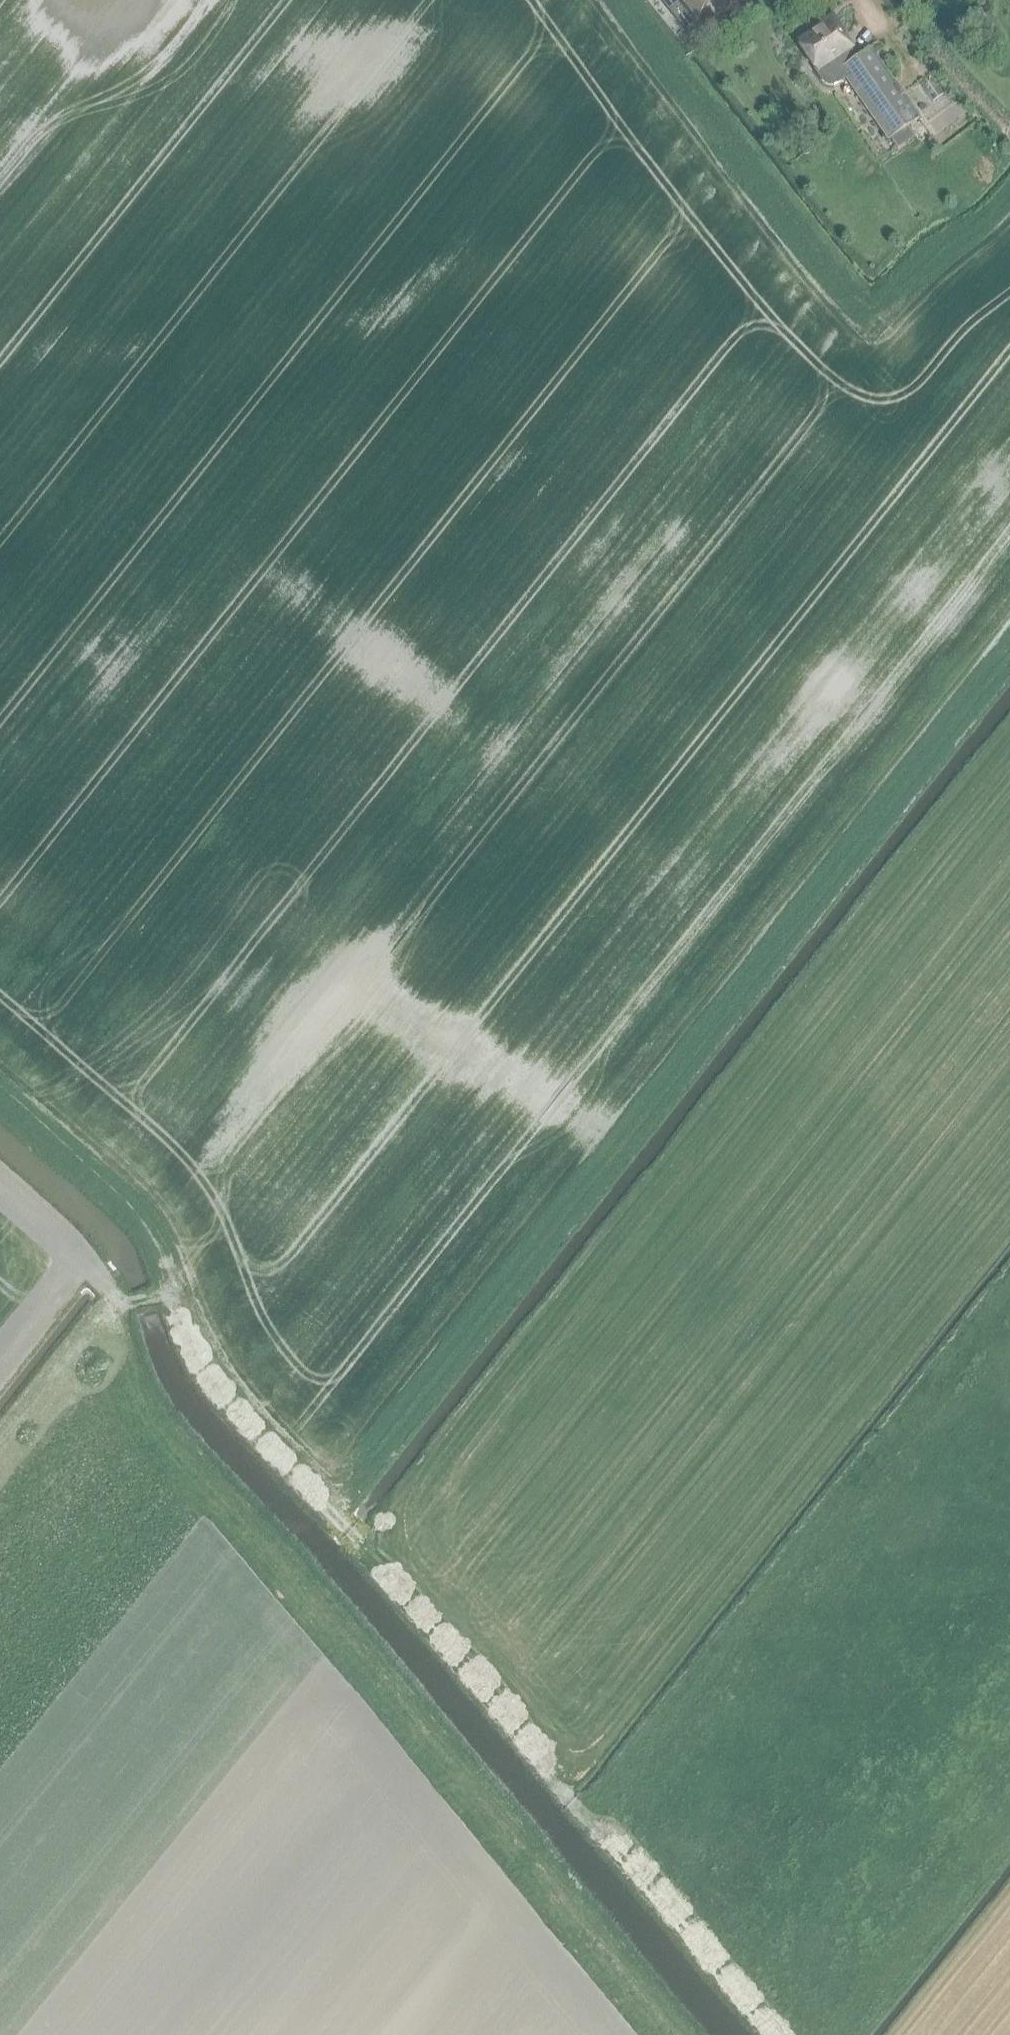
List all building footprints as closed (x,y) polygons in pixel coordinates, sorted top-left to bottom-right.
[(692,32),(707,3),(704,0),(654,0),(687,41),(692,32)] [(839,82),(841,81),(845,78),(886,140),(890,138),(897,148),(912,137),(906,127),(917,119),(870,49),(855,59),(848,49),(851,47),(843,36),(846,34),(834,16),(820,25),(822,28),(800,43),(824,80),(826,81),(827,82),(829,83),(831,84),(832,84),(834,84),(836,84),(838,83),(839,82)]
